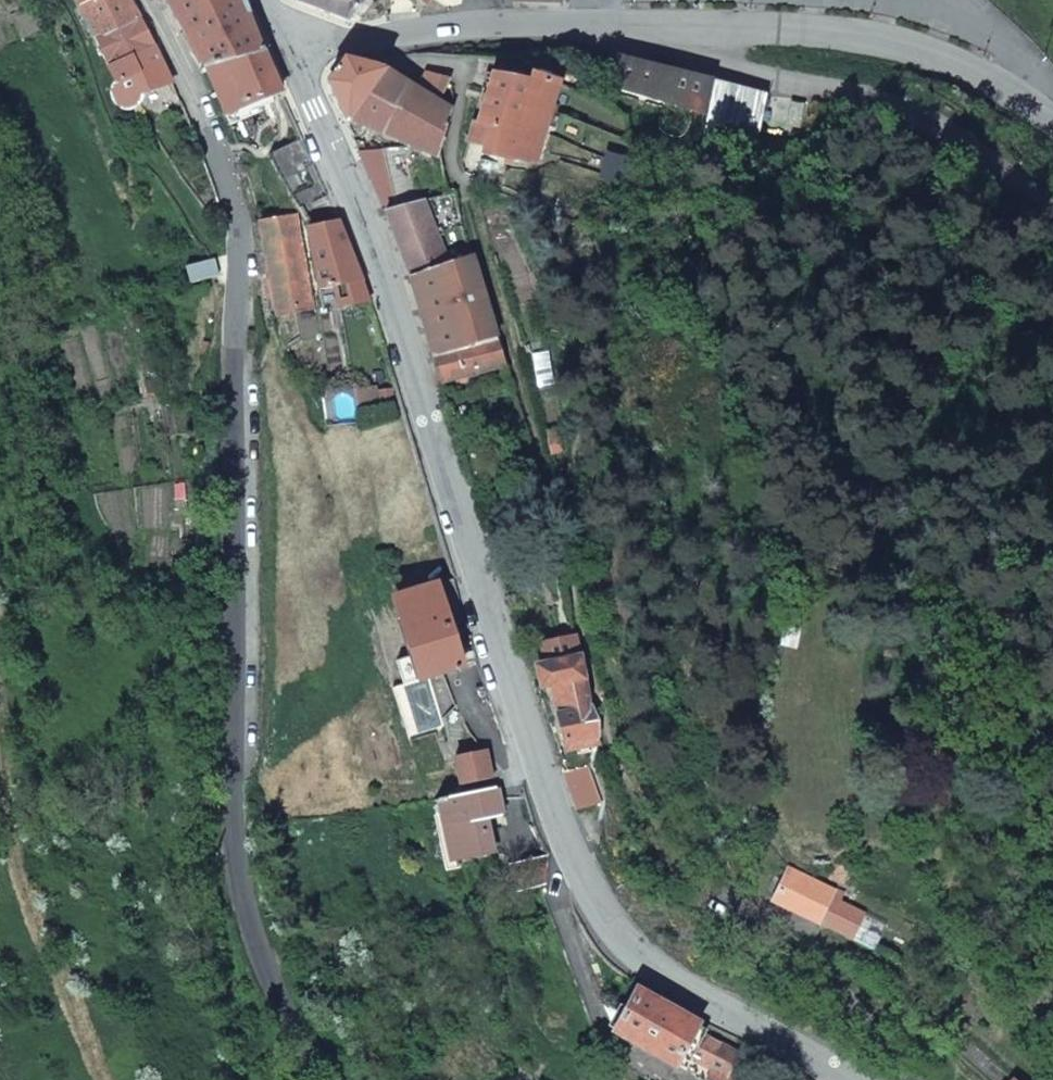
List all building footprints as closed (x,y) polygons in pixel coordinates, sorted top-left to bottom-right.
[(138,17),(129,0),(90,0),(79,7),(94,38),(138,17)] [(181,31),(203,67),(263,51),(242,0),(163,0),(181,31)] [(296,1),(336,17),(349,22),(367,0),(297,0),(296,1)] [(138,17),(94,38),(107,67),(153,45),(142,24),(138,17)] [(139,96),(171,82),(153,45),(107,67),(115,82),(112,86),(111,92),(111,94),(113,100),(117,105),(121,107),(125,108),(132,108),(136,105),(138,102),(139,96)] [(263,51),(203,67),(222,117),(280,91),(267,60),(263,51)] [(606,82),(700,111),(708,81),(612,57),(609,70),(606,82)] [(326,79),(346,124),(348,123),(350,120),(385,70),(345,58),(342,62),(326,79)] [(445,89),(437,104),(421,95),(413,90),(385,70),(350,120),(435,156),(451,112),(453,104),(451,93),(445,89)] [(417,84),(413,90),(421,95),(437,104),(445,89),(450,81),(428,74),(421,87),(417,84)] [(488,129),(484,148),(482,155),(535,163),(559,82),(533,75),(530,82),(511,79),(493,76),(477,125),(488,129)] [(699,144),(753,157),(764,95),(711,82),(699,144)] [(484,148),(488,129),(477,125),(470,145),(484,148)] [(402,150),(358,152),(370,180),(408,175),(402,150)] [(604,153),(599,177),(641,186),(635,174),(631,159),(604,153)] [(408,175),(370,180),(383,211),(415,203),(408,175)] [(447,264),(423,201),(415,203),(383,211),(410,277),(447,264)] [(265,263),(302,256),(294,215),(274,218),(258,222),(265,263)] [(307,229),(317,289),(332,286),(359,280),(348,251),(336,222),(307,229)] [(265,263),(275,316),(311,309),(302,256),(265,263)] [(433,355),(497,339),(471,256),(447,264),(410,277),(421,316),(433,355)] [(213,259),(185,268),(189,284),(218,277),(213,259)] [(359,280),(332,286),(335,307),(366,300),(359,280)] [(497,339),(433,355),(440,383),(505,365),(497,339)] [(475,661),(450,579),(394,596),(412,654),(394,660),(401,683),(475,661)] [(575,638),(546,645),(550,663),(578,657),(575,638)] [(588,698),(578,657),(550,663),(537,666),(541,685),(548,684),(563,744),(597,735),(597,721),(588,698)] [(566,753),(599,744),(597,735),(563,744),(566,753)] [(458,784),(490,777),(484,751),(452,758),(458,784)] [(564,773),(576,808),(604,798),(592,764),(564,773)] [(491,852),(483,822),(501,817),(493,787),(439,800),(453,860),(491,852)] [(548,854),(506,865),(514,893),(546,883),(548,854)] [(836,863),(829,878),(843,885),(850,870),(836,863)] [(771,901),(815,922),(822,907),(830,891),(829,890),(787,870),(771,901)] [(818,923),(847,937),(859,913),(836,902),(841,892),(831,887),(829,890),(830,891),(822,907),(826,909),(818,923)] [(639,989),(615,1029),(675,1062),(681,1052),(694,1060),(693,1064),(709,1073),(712,1069),(714,1070),(708,1079),(736,1079),(741,1072),(728,1065),(737,1051),(694,1028),(697,1022),(668,1005),(639,989)]
